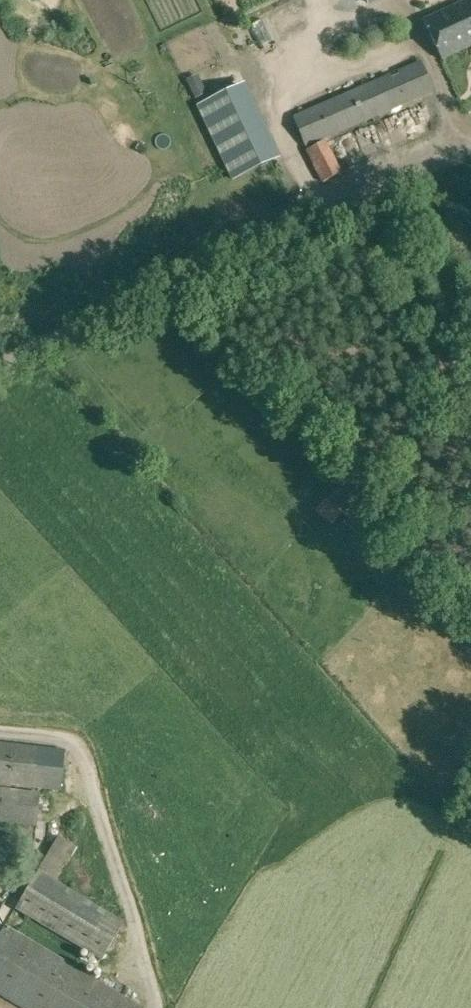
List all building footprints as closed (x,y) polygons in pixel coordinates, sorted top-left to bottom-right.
[(450,6),(469,46),(470,45),(470,0),(464,0),(450,6)] [(414,48),(395,54),(399,64),(417,58),(414,48)] [(305,148),(432,93),(418,61),(292,116),(305,148)] [(195,99),(206,93),(200,80),(188,85),(195,99)] [(231,182),(273,162),(276,160),(241,85),(238,87),(195,107),(231,182)] [(321,183),(341,173),(325,140),(305,150),(321,183)] [(342,528),(353,517),(336,500),(325,512),(342,528)] [(64,750),(0,743),(0,784),(60,791),(64,750)] [(39,792),(0,787),(0,821),(36,825),(39,792)] [(100,960),(123,921),(56,881),(77,848),(57,836),(14,908),(100,960)] [(5,925),(0,934),(0,996),(20,1007),(144,1007),(5,925)]
